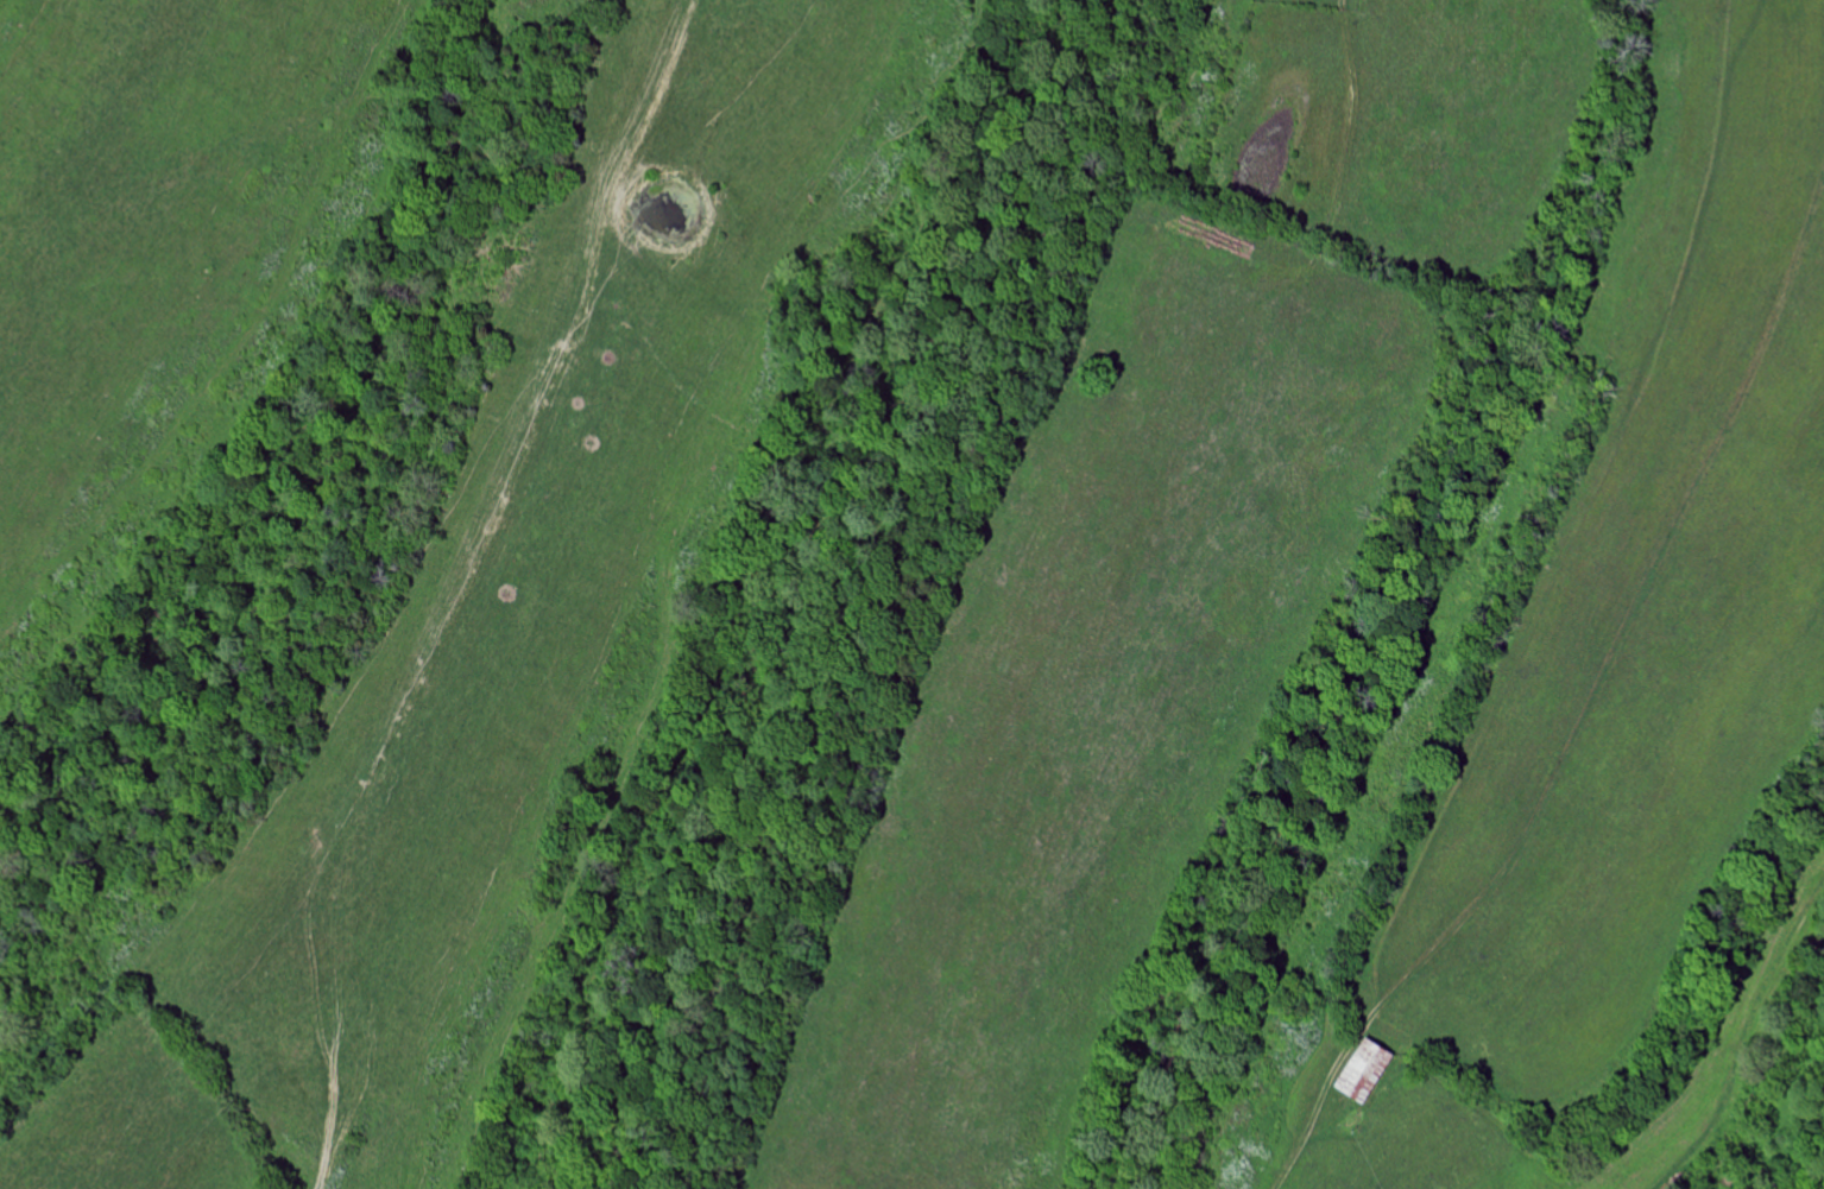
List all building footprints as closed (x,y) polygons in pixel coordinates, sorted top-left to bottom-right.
[(1399,1057),(1370,1039),(1339,1088),(1369,1106),(1399,1057)]
